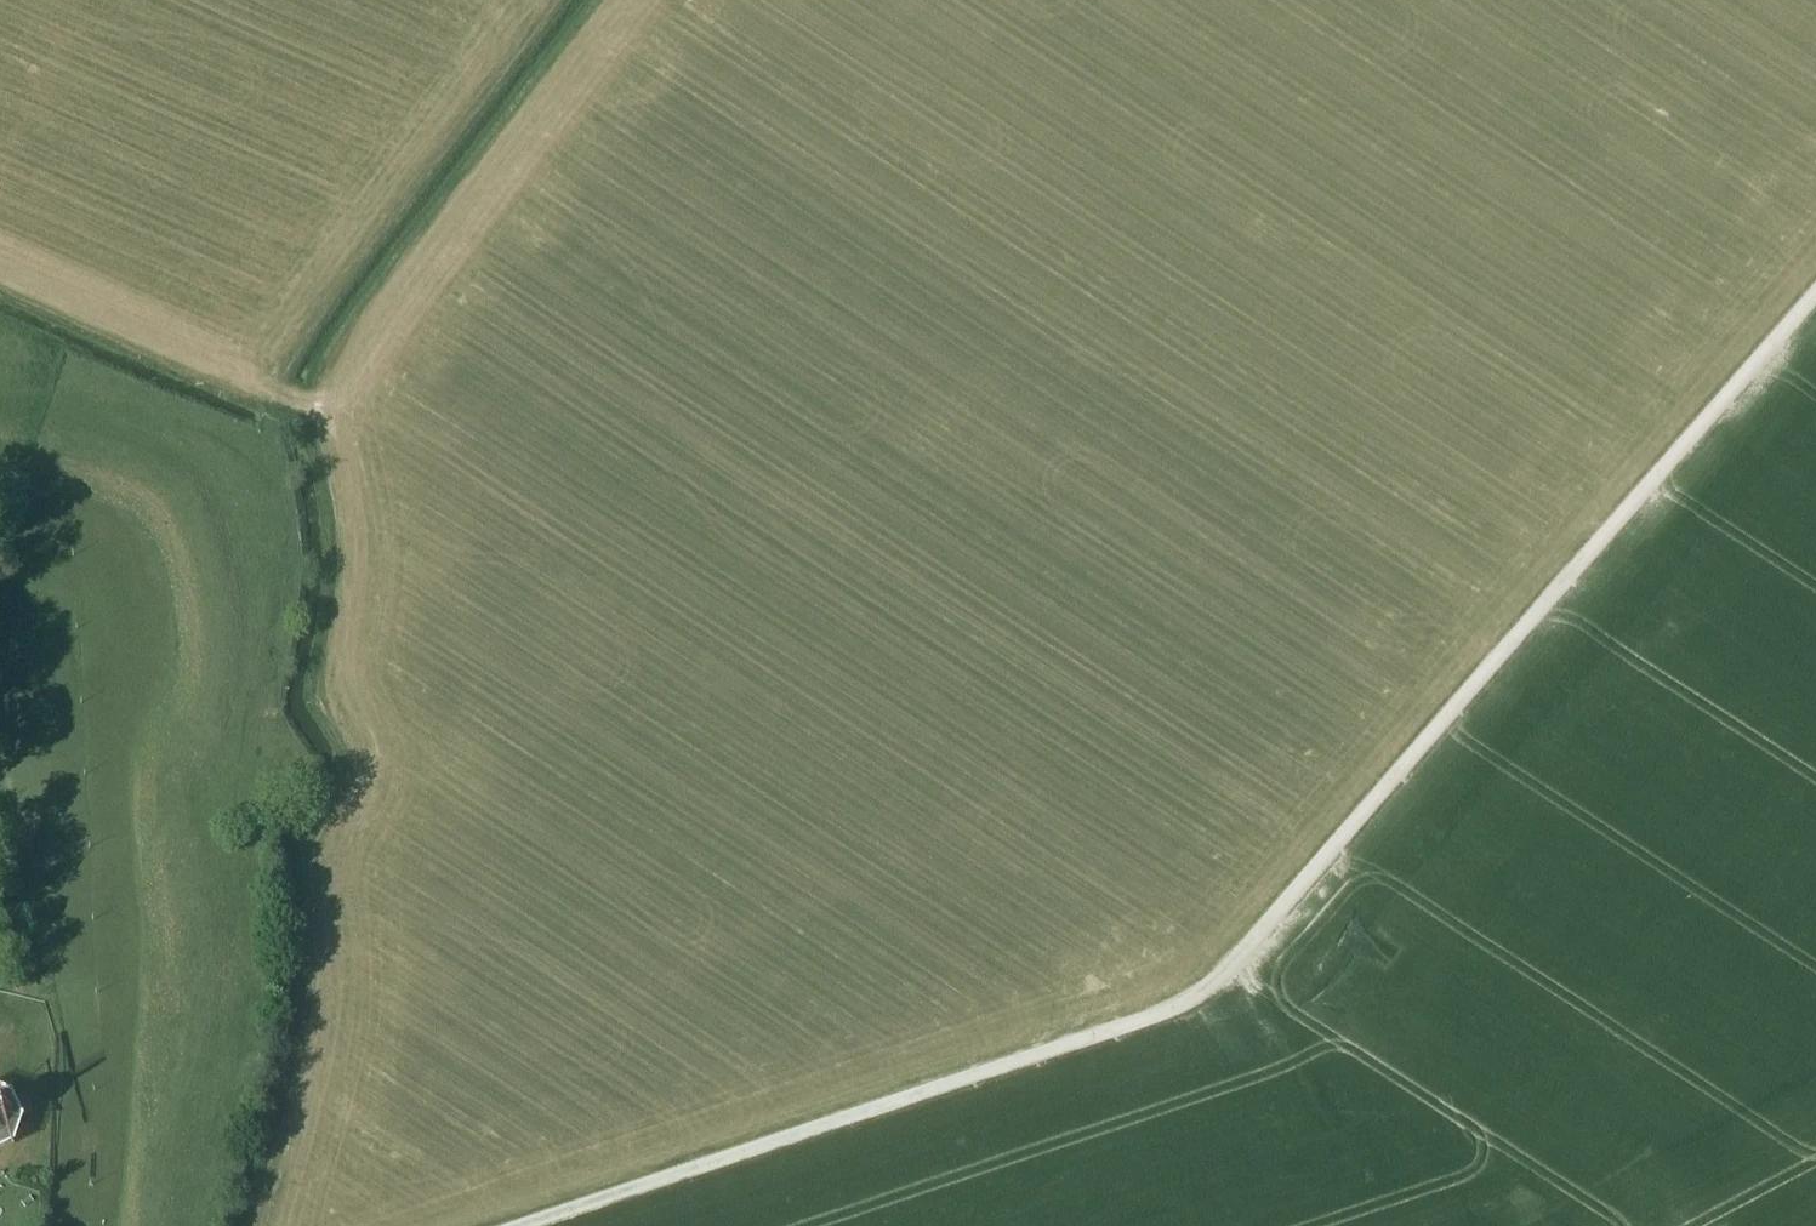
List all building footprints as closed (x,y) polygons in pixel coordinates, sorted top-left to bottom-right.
[(7,1120),(30,1108),(24,1095),(2,1106),(0,1106),(0,1136),(2,1134),(7,1120)]
